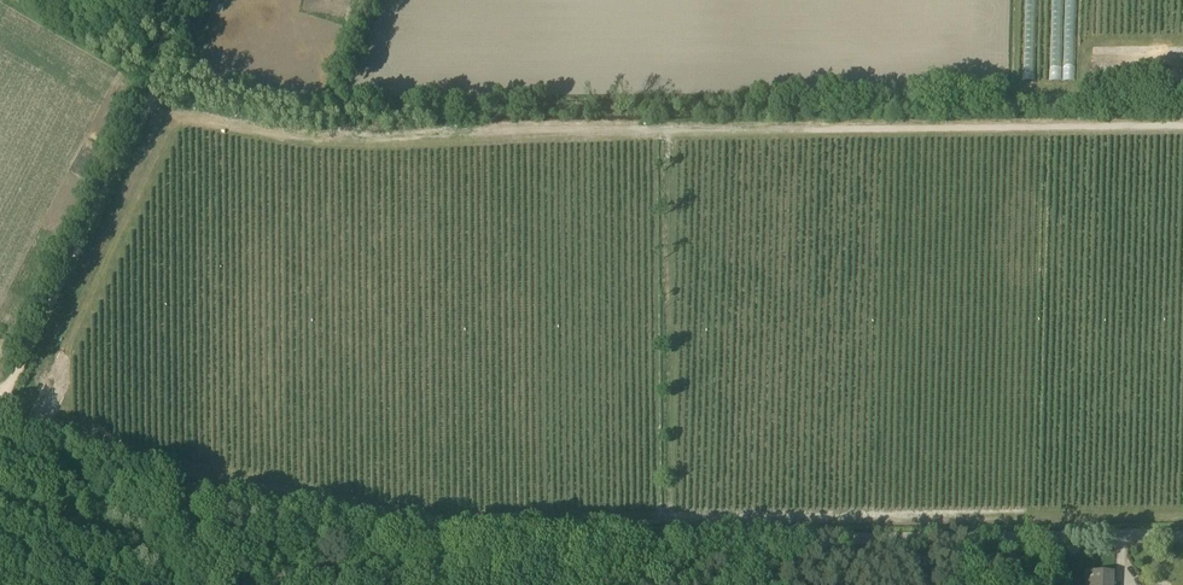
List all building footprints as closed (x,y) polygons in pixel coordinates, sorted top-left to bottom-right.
[(1084,584),(1114,584),(1114,570),(1085,570),(1084,584)]
